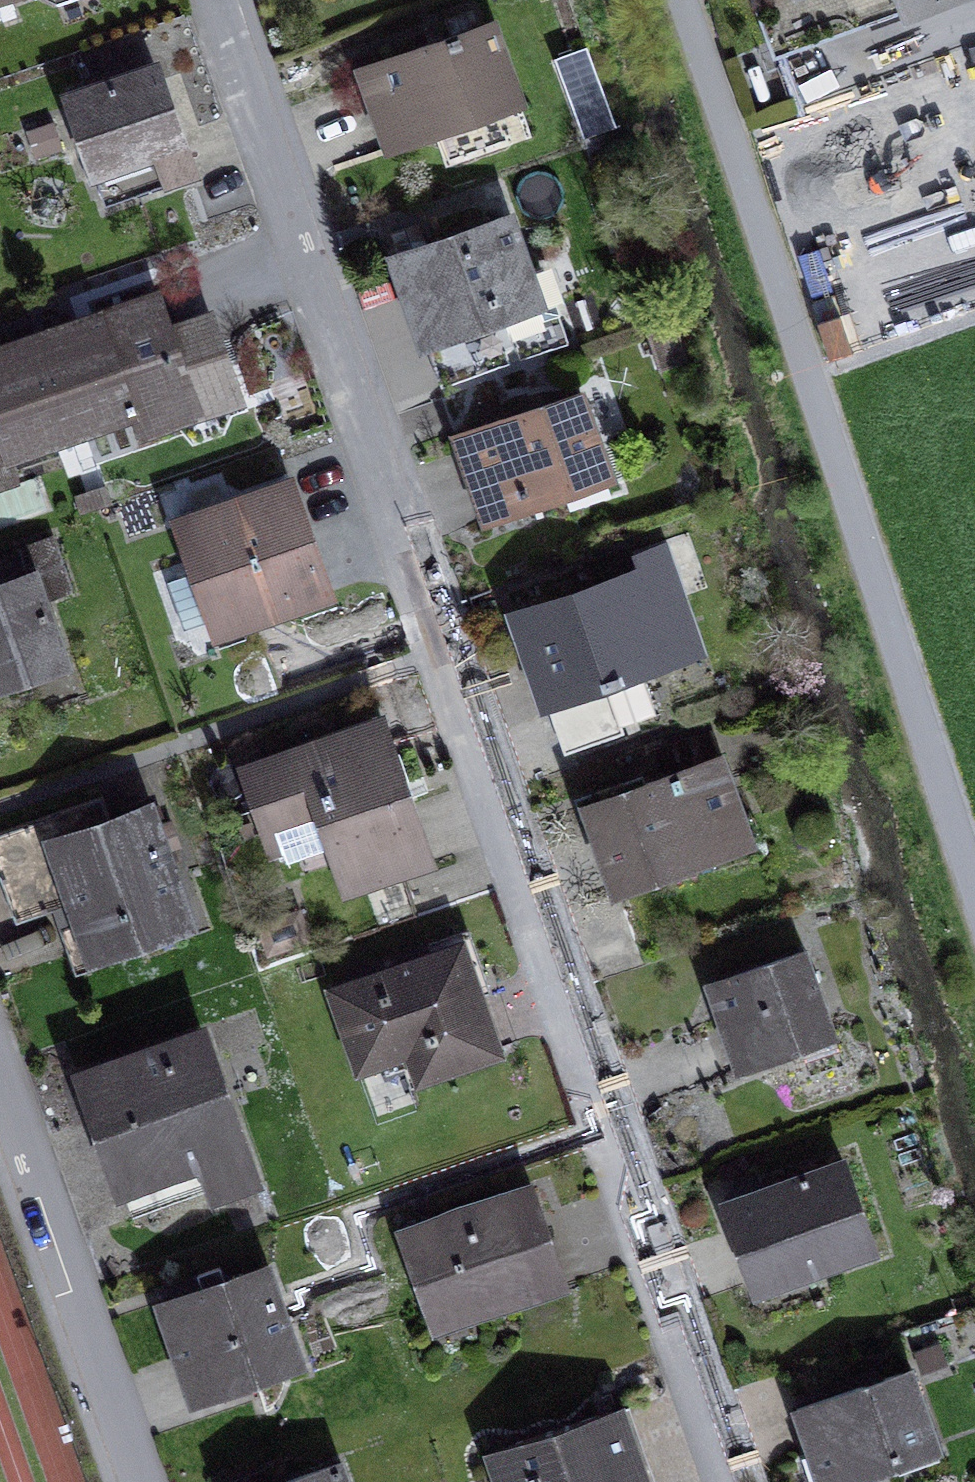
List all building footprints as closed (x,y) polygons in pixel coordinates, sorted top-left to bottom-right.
[(774,57),(812,43),(803,18),(853,0),(753,0),(774,57)] [(812,43),(906,9),(903,0),(853,0),(803,18),(812,43)] [(906,9),(931,0),(903,0),(906,9)] [(499,95),(505,110),(519,105),(490,24),(362,68),(391,150),(476,120),(471,105),(499,95)] [(583,137),(616,125),(588,46),(554,59),(583,137)] [(107,203),(192,173),(161,85),(155,68),(71,97),(107,203)] [(476,120),(505,110),(499,95),(471,105),(476,120)] [(441,388),(568,344),(541,266),(526,272),(507,218),(396,257),(441,388)] [(168,331),(156,298),(37,338),(70,433),(129,412),(230,377),(211,323),(193,322),(168,331)] [(649,333),(661,369),(685,361),(673,325),(649,333)] [(12,453),(70,433),(37,338),(0,351),(0,457),(12,453)] [(237,397),(230,377),(129,412),(137,432),(237,397)] [(459,436),(488,520),(608,479),(579,394),(459,436)] [(19,474),(12,453),(0,457),(0,480),(19,474)] [(228,616),(231,626),(241,623),(328,593),(296,501),(290,484),(180,522),(197,572),(169,582),(186,630),(211,622),(228,616)] [(24,663),(62,650),(43,596),(67,588),(50,540),(24,549),(32,573),(0,584),(0,685),(28,675),(24,663)] [(665,603),(675,599),(664,567),(654,570),(665,603)] [(654,714),(637,667),(692,648),(675,599),(665,603),(654,570),(537,610),(542,624),(526,629),(550,698),(603,679),(619,726),(654,714)] [(537,610),(521,616),(526,629),(542,624),(537,610)] [(220,647),(246,638),(241,623),(231,626),(228,616),(211,622),(220,647)] [(32,686),(70,673),(62,650),(24,663),(28,675),(32,686)] [(339,843),(352,880),(420,857),(383,752),(375,729),(254,772),(280,848),(283,847),(288,861),(339,843)] [(687,841),(690,834),(739,816),(719,759),(715,761),(707,736),(659,753),(668,777),(587,805),(617,890),(658,876),(655,866),(690,854),(687,841)] [(0,833),(0,840),(16,887),(64,870),(90,945),(135,929),(138,939),(188,922),(163,851),(180,846),(171,822),(155,828),(148,808),(109,821),(101,798),(0,833)] [(655,866),(658,876),(749,844),(739,816),(690,834),(687,841),(690,854),(655,866)] [(64,870),(16,887),(0,840),(0,876),(16,923),(53,910),(76,974),(143,951),(138,939),(135,929),(90,945),(64,870)] [(264,926),(271,946),(307,933),(300,914),(264,926)] [(439,1072),(498,1051),(477,991),(461,996),(458,986),(455,977),(470,972),(461,945),(333,990),(360,1068),(429,1044),(439,1072)] [(806,1061),(839,1050),(805,951),(710,984),(739,1067),(801,1046),(806,1061)] [(461,996),(477,991),(470,972),(455,977),(458,986),(461,996)] [(117,1112),(151,1210),(251,1176),(203,1036),(84,1077),(98,1118),(117,1112)] [(133,1217),(151,1210),(117,1112),(98,1118),(133,1217)] [(810,1260),(813,1271),(875,1248),(842,1159),(725,1201),(754,1280),(810,1260)] [(476,1305),(479,1314),(567,1284),(536,1195),(453,1224),(450,1214),(399,1232),(430,1321),(476,1305)] [(754,1280),(761,1299),(816,1278),(813,1271),(810,1260),(754,1280)] [(252,1370),(255,1378),(299,1362),(266,1267),(225,1282),(220,1267),(198,1275),(203,1289),(162,1304),(192,1391),(252,1370)] [(192,1391),(198,1408),(258,1387),(255,1378),(252,1370),(192,1391)] [(936,1446),(910,1371),(797,1410),(811,1451),(820,1448),(832,1481),(834,1481),(862,1472),(896,1460),(936,1446)] [(628,1406),(612,1412),(617,1425),(627,1453),(636,1450),(647,1481),(655,1481),(628,1406)] [(636,1450),(627,1453),(617,1425),(612,1412),(489,1454),(499,1481),(647,1481),(636,1450)] [(896,1460),(900,1472),(940,1458),(936,1446),(896,1460)] [(820,1448),(811,1451),(801,1454),(810,1481),(832,1481),(820,1448)] [(340,1465),(290,1481),(346,1481),(340,1465)] [(240,1481),(268,1481),(265,1472),(240,1481)] [(862,1472),(834,1481),(865,1481),(862,1472)]
